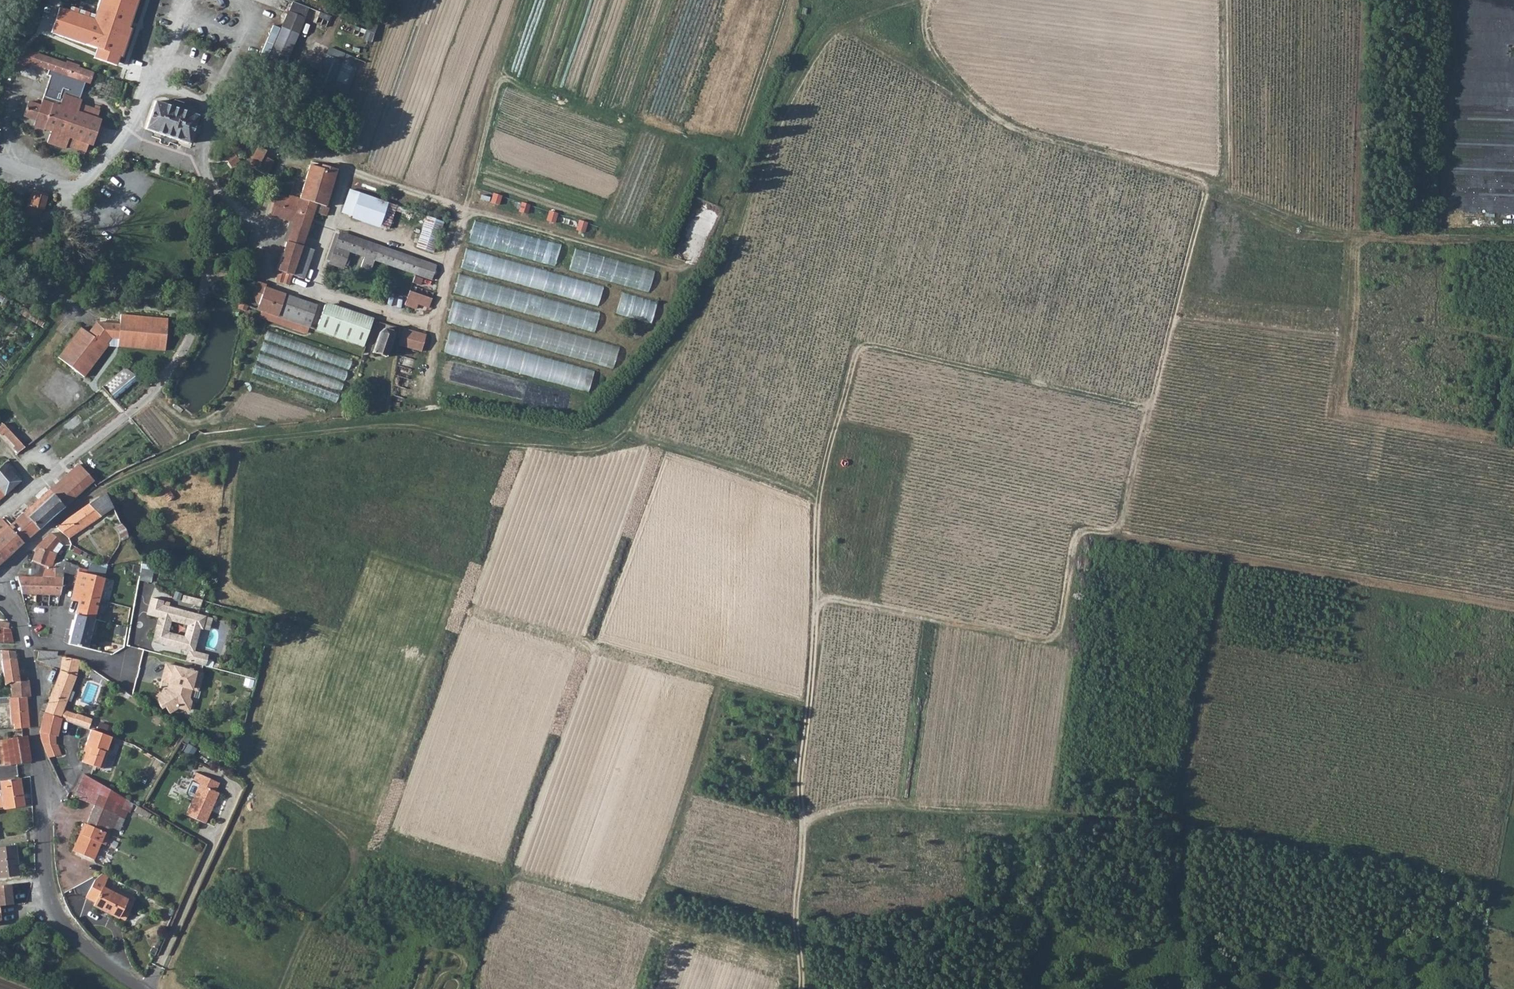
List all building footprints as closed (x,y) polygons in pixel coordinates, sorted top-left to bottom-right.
[(85,28),(94,4),(83,0),(60,0),(54,16),(85,28)] [(94,4),(85,28),(121,42),(138,0),(96,0),(94,4)] [(294,1),(291,11),(307,17),(311,8),(294,1)] [(267,64),(283,71),(307,17),(291,11),(267,64)] [(332,16),(321,12),(317,23),(328,27),(332,16)] [(116,56),(121,42),(85,28),(79,42),(116,56)] [(367,30),(364,39),(366,39),(373,42),(376,34),(367,30)] [(327,54),(343,60),(346,53),(330,47),(327,54)] [(50,70),(87,82),(92,84),(96,72),(81,67),(81,65),(68,60),(68,62),(27,49),(22,66),(31,69),(32,64),(50,70)] [(343,60),(352,64),(355,57),(346,53),(343,60)] [(315,83),(331,90),(337,74),(343,60),(327,54),(315,83)] [(352,64),(359,67),(362,60),(357,58),(355,57),(352,64)] [(336,92),(347,97),(359,67),(352,64),(343,60),(337,74),(331,90),(336,92)] [(267,64),(265,70),(281,76),(283,71),(267,64)] [(87,82),(50,70),(49,75),(52,76),(46,92),(45,96),(62,101),(65,93),(82,99),(84,92),(87,82)] [(314,85),(311,91),(324,97),(327,98),(331,90),(315,83),(314,85)] [(32,96),(44,100),(45,96),(46,92),(34,88),(32,96)] [(62,101),(45,96),(44,100),(42,104),(30,100),(25,117),(37,121),(35,126),(49,131),(52,132),(48,143),(67,149),(68,146),(88,152),(88,150),(90,145),(94,146),(97,138),(101,140),(103,133),(105,128),(101,126),(103,119),(99,117),(102,109),(101,109),(102,106),(97,105),(96,108),(83,103),(84,100),(82,99),(65,93),(62,101)] [(168,136),(190,144),(196,126),(199,115),(182,109),(184,102),(175,99),(174,102),(172,106),(156,100),(146,129),(168,136)] [(229,148),(239,151),(241,144),(231,141),(229,148)] [(254,168),(267,175),(275,161),(270,157),(265,155),(267,153),(268,151),(260,146),(253,159),(258,161),(254,168)] [(122,154),(121,158),(123,161),(127,162),(130,160),(131,156),(129,153),(126,152),(122,154)] [(230,162),(238,156),(236,153),(228,159),(230,162)] [(230,162),(232,165),(240,159),(238,156),(230,162)] [(258,161),(253,159),(251,163),(249,165),(254,168),(258,161)] [(301,197),(328,207),(339,169),(323,164),(322,167),(311,164),(310,167),(301,197)] [(343,212),(353,215),(361,192),(351,189),(343,212)] [(28,204),(25,216),(32,217),(34,216),(42,213),(43,210),(46,210),(49,196),(42,194),(35,192),(32,204),(28,204)] [(373,224),(382,227),(386,213),(390,202),(361,192),(353,215),(352,217),(373,224)] [(288,240),(304,245),(306,242),(314,219),(316,212),(329,216),(331,208),(328,207),(301,197),(291,194),(290,196),(290,197),(278,193),(271,215),(276,217),(282,219),(293,222),(293,224),(291,231),(289,235),(289,237),(288,240)] [(495,193),(492,202),(501,205),(504,196),(495,193)] [(386,213),(395,217),(397,210),(399,205),(390,202),(386,213)] [(523,202),(520,211),(529,214),(532,205),(523,202)] [(397,210),(426,220),(428,215),(399,205),(397,210)] [(551,210),(548,220),(557,223),(560,213),(551,210)] [(386,213),(382,227),(390,230),(395,217),(386,213)] [(417,246),(434,252),(445,221),(428,215),(426,220),(421,236),(417,246)] [(477,220),(471,242),(556,266),(562,244),(477,220)] [(581,220),(577,229),(586,232),(589,222),(581,220)] [(425,268),(436,272),(438,264),(420,258),(414,256),(410,254),(394,249),(389,248),(372,242),(357,236),(355,236),(345,232),(341,231),(340,235),(355,240),(426,264),(425,268)] [(351,252),(355,240),(340,235),(338,241),(336,247),(351,252)] [(300,260),(304,245),(288,240),(286,245),(283,255),(300,260)] [(355,240),(351,252),(366,257),(377,261),(433,280),(436,272),(425,268),(426,264),(355,240)] [(300,260),(295,275),(306,279),(307,276),(310,268),(313,259),(316,249),(307,246),(304,245),(300,260)] [(348,259),(351,252),(336,247),(332,258),(331,260),(346,266),(349,266),(351,260),(348,259)] [(469,247),(463,268),(600,306),(605,286),(469,247)] [(657,270),(578,248),(572,270),(650,292),(657,270)] [(248,271),(254,273),(256,270),(258,265),(259,263),(260,263),(265,252),(261,251),(257,249),(252,258),(249,267),(248,271)] [(295,275),(300,260),(283,255),(280,265),(279,270),(280,271),(295,275)] [(377,261),(366,257),(362,267),(373,271),(377,261)] [(331,260),(330,264),(345,269),(346,266),(331,260)] [(295,275),(280,271),(277,281),(292,286),(292,283),(295,275)] [(461,273),(456,293),(596,332),(602,312),(461,273)] [(414,282),(422,285),(424,278),(416,276),(414,282)] [(254,295),(257,301),(260,304),(259,307),(258,309),(263,311),(279,317),(288,293),(272,288),(267,286),(267,284),(263,283),(259,281),(254,295)] [(420,304),(430,308),(434,298),(411,290),(408,299),(406,305),(418,309),(420,304)] [(660,301),(624,291),(618,314),(653,324),(660,301)] [(279,317),(310,328),(311,328),(319,304),(316,303),(295,296),(288,293),(279,317)] [(456,299),(449,322),(615,369),(621,346),(456,299)] [(334,336),(344,307),(331,303),(327,302),(319,326),(318,330),(334,336)] [(344,307),(334,336),(365,346),(374,320),(375,318),(344,307)] [(263,311),(261,317),(308,334),(310,328),(279,317),(263,311)] [(118,338),(120,339),(120,346),(167,351),(168,333),(170,318),(122,314),(122,323),(110,322),(98,321),(90,332),(82,327),(60,357),(74,368),(79,371),(86,377),(110,345),(108,343),(112,338),(118,338)] [(388,356),(395,336),(393,329),(386,327),(381,332),(375,351),(374,352),(375,353),(376,353),(381,354),(387,356),(388,357),(389,357),(388,356)] [(400,345),(423,352),(428,334),(414,330),(405,328),(402,337),(400,345)] [(354,360),(270,330),(267,340),(351,369),(354,360)] [(452,330),(446,352),(590,392),(596,370),(452,330)] [(349,371),(266,342),(262,351),(346,380),(349,371)] [(345,383),(262,353),(259,361),(342,391),(345,383)] [(341,393),(258,363),(254,373),(338,402),(341,393)] [(79,371),(74,368),(69,375),(59,367),(41,391),(65,410),(84,386),(73,378),(79,371)] [(108,392),(115,400),(140,378),(126,367),(103,386),(104,387),(108,392)] [(0,427),(0,432),(1,433),(2,435),(5,433),(9,439),(12,441),(16,446),(14,447),(16,449),(20,453),(26,448),(5,423),(0,427)] [(6,496),(9,493),(23,481),(7,462),(0,468),(0,488),(6,496)] [(71,472),(52,489),(66,508),(94,482),(96,481),(81,463),(71,472)] [(31,467),(31,471),(33,474),(37,474),(40,472),(41,468),(38,465),(34,465),(31,467)] [(11,526),(25,543),(47,523),(54,516),(66,508),(52,489),(43,497),(27,511),(12,525),(11,526)] [(56,528),(69,539),(94,521),(115,507),(108,492),(77,513),(60,526),(56,528)] [(11,526),(3,518),(0,520),(0,568),(25,543),(11,526)] [(30,562),(45,564),(48,564),(51,553),(56,556),(62,547),(58,544),(60,542),(51,534),(36,547),(32,558),(30,562)] [(86,574),(104,578),(108,564),(91,557),(87,568),(86,571),(86,574)] [(30,577),(41,576),(45,564),(30,562),(30,577)] [(41,576),(63,573),(70,574),(72,568),(65,566),(48,564),(45,564),(41,576)] [(140,578),(153,581),(156,567),(143,564),(140,578)] [(70,574),(76,576),(71,599),(79,601),(68,644),(87,649),(95,614),(104,578),(86,574),(86,571),(83,571),(72,568),(70,574)] [(21,594),(59,595),(63,577),(63,573),(41,576),(30,577),(16,577),(19,587),(17,587),(17,590),(20,591),(21,594)] [(204,600),(185,595),(183,601),(202,606),(204,600)] [(151,597),(147,613),(159,617),(158,620),(161,620),(158,629),(155,629),(152,641),(188,651),(189,650),(193,651),(200,628),(202,629),(205,617),(162,605),(163,600),(151,597)] [(188,651),(186,660),(205,666),(208,655),(193,651),(189,650),(188,651)] [(38,651),(37,660),(44,662),(44,664),(51,666),(51,665),(60,667),(65,657),(65,656),(57,656),(57,652),(38,651)] [(44,712),(60,718),(63,710),(76,676),(75,675),(79,660),(65,657),(60,667),(52,692),(47,706),(44,712)] [(201,674),(165,664),(161,681),(169,683),(167,690),(154,697),(160,708),(164,706),(168,713),(178,707),(188,710),(191,700),(188,697),(190,688),(197,690),(201,674)] [(167,690),(169,683),(161,681),(159,688),(167,690)] [(10,683),(11,697),(26,697),(30,697),(29,682),(18,683),(10,683)] [(9,703),(11,725),(14,725),(14,729),(29,728),(26,697),(11,697),(0,698),(0,704),(9,703)] [(61,718),(72,723),(76,714),(63,710),(60,718),(61,718)] [(44,712),(39,733),(40,733),(41,742),(42,745),(47,758),(60,755),(56,744),(55,744),(61,718),(60,718),(44,712)] [(76,714),(72,723),(79,725),(88,728),(91,719),(76,713),(76,714)] [(86,763),(96,731),(91,729),(85,745),(87,746),(82,762),(86,763)] [(86,763),(102,769),(108,752),(106,751),(111,736),(96,731),(86,763)] [(0,741),(0,766),(29,761),(26,737),(0,741)] [(192,781),(198,784),(192,798),(185,814),(206,823),(219,793),(215,791),(219,782),(196,772),(192,781)] [(73,798),(94,806),(86,825),(82,824),(72,851),(90,859),(102,831),(104,832),(109,834),(120,809),(129,812),(132,804),(83,774),(73,798)] [(23,807),(19,779),(0,782),(2,793),(0,794),(0,809),(4,808),(4,810),(23,807)] [(90,859),(93,860),(104,832),(102,831),(90,859)] [(19,875),(15,845),(0,847),(0,878),(19,875)] [(93,906),(117,917),(118,915),(126,899),(103,888),(108,878),(102,874),(94,880),(94,882),(85,898),(95,903),(93,906)] [(0,886),(0,906),(13,904),(11,884),(0,886)] [(118,915),(125,918),(133,902),(126,899),(118,915)]
